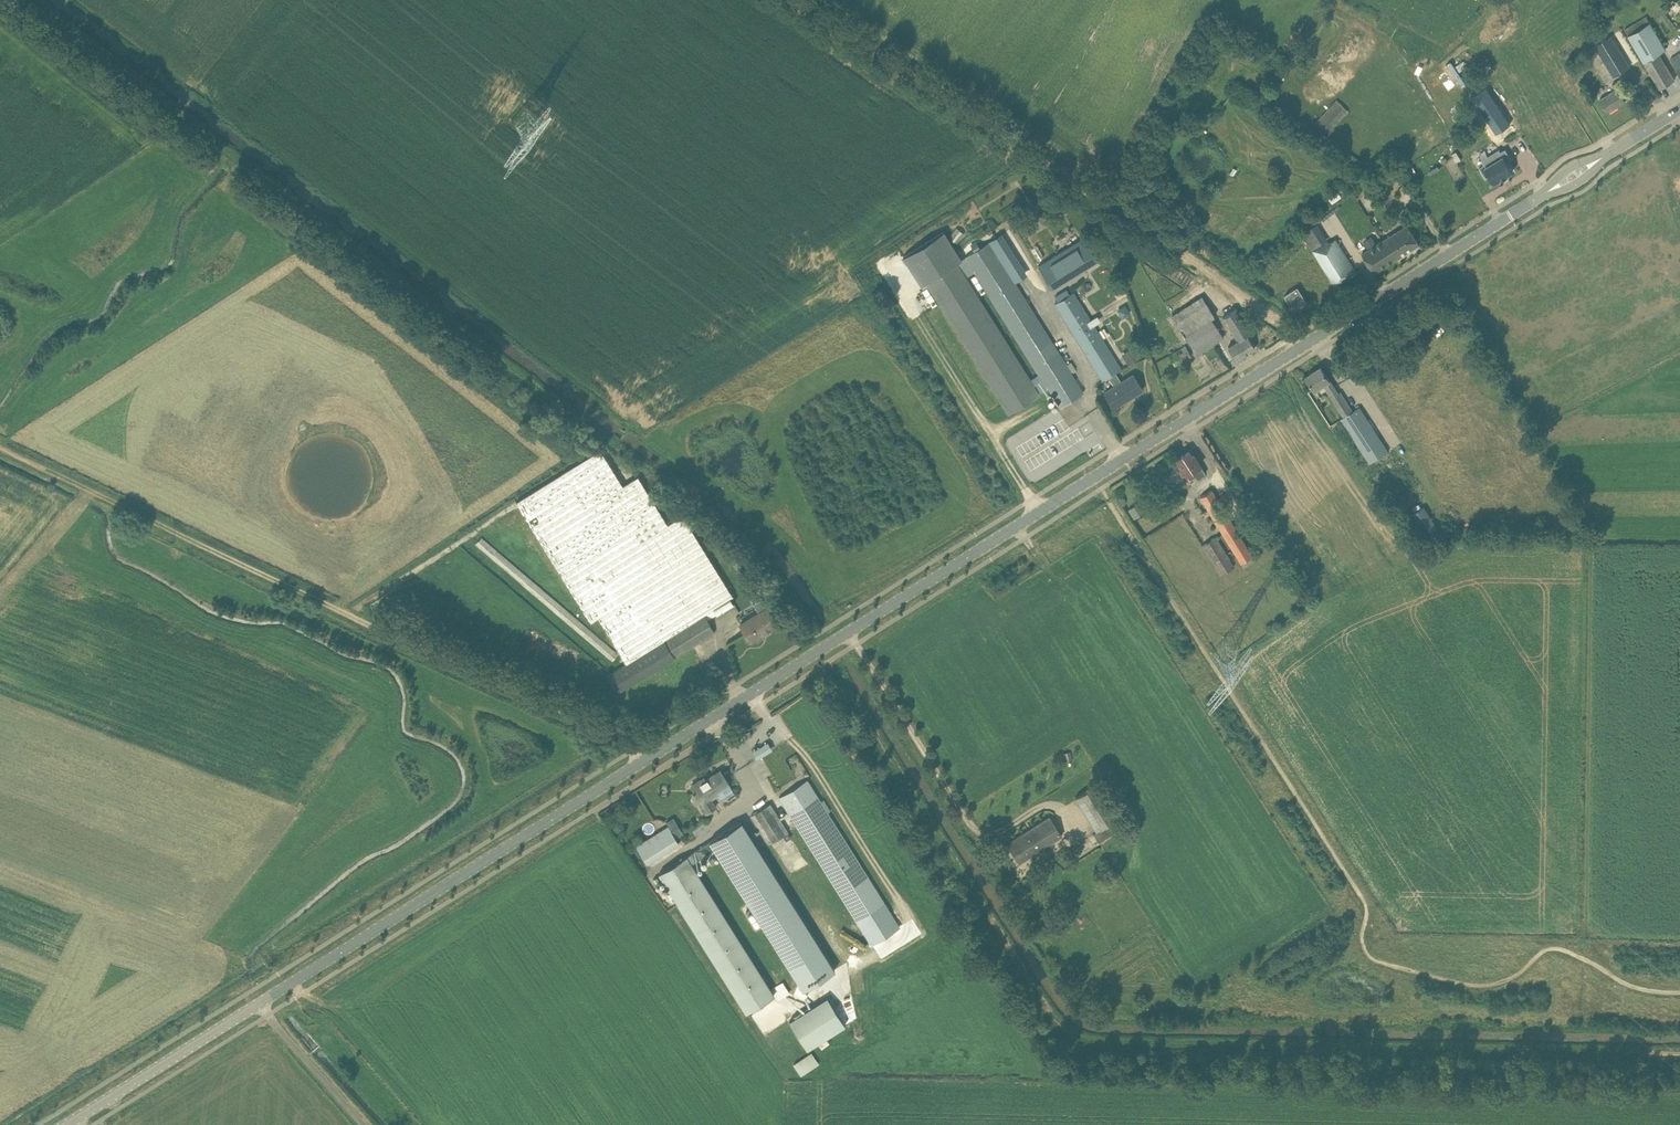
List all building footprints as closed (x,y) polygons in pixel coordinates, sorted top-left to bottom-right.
[(1668,3),(1662,7),(1666,13),(1672,9),(1668,3)] [(1647,16),(1625,29),(1629,35),(1650,22),(1647,16)] [(1650,22),(1629,35),(1660,88),(1675,79),(1660,52),(1666,49),(1650,22)] [(1631,66),(1611,35),(1595,45),(1614,77),(1631,66)] [(1671,58),(1679,72),(1679,53),(1671,58)] [(1619,90),(1622,88),(1618,81),(1612,84),(1615,88),(1600,97),(1608,112),(1626,101),(1619,90)] [(1511,123),(1486,86),(1472,96),(1496,132),(1511,123)] [(1316,120),(1326,129),(1346,107),(1336,98),(1316,120)] [(1499,149),(1482,159),(1485,164),(1480,167),(1486,177),(1491,174),(1496,181),(1513,171),(1507,161),(1511,159),(1505,149),(1501,151),(1499,149)] [(1337,190),(1328,194),(1331,202),(1340,198),(1337,190)] [(1318,223),(1302,233),(1336,287),(1359,273),(1337,238),(1330,242),(1318,223)] [(1383,240),(1384,240),(1396,259),(1420,243),(1408,224),(1391,234),(1383,240)] [(944,231),(903,256),(921,285),(927,282),(1009,413),(1040,394),(1039,393),(1047,387),(1038,374),(1031,378),(967,276),(974,272),(965,257),(962,259),(944,231)] [(1002,233),(990,241),(999,255),(1011,248),(1002,233)] [(1084,237),(1038,265),(1052,287),(1097,258),(1084,237)] [(1396,259),(1384,240),(1363,253),(1375,272),(1396,259)] [(975,251),(965,257),(974,272),(976,274),(971,277),(982,294),(987,291),(1038,374),(1047,387),(1048,387),(1055,397),(1061,407),(1084,392),(1078,383),(1071,372),(1071,371),(1065,362),(1015,282),(999,255),(990,241),(983,245),(981,247),(975,251)] [(1285,295),(1297,313),(1310,305),(1298,286),(1285,295)] [(1055,296),(1058,301),(1070,293),(1067,288),(1055,296)] [(1105,392),(1114,407),(1143,389),(1133,374),(1122,381),(1116,372),(1122,368),(1094,324),(1099,321),(1096,316),(1090,319),(1073,291),(1055,303),(1103,379),(1108,376),(1114,386),(1105,392)] [(1215,315),(1202,296),(1172,314),(1197,353),(1224,336),(1212,318),(1213,318),(1213,317),(1215,315)] [(1228,313),(1222,317),(1237,341),(1229,346),(1231,350),(1237,359),(1255,347),(1252,343),(1247,334),(1252,331),(1237,308),(1228,313)] [(1170,353),(1176,364),(1191,355),(1186,345),(1170,353)] [(1132,347),(1121,354),(1129,365),(1139,358),(1132,347)] [(1327,388),(1345,416),(1353,411),(1341,392),(1339,393),(1322,366),(1307,375),(1316,389),(1326,383),(1328,387),(1327,388)] [(1345,416),(1341,418),(1364,454),(1368,451),(1374,461),(1388,451),(1360,407),(1353,411),(1345,416)] [(517,501),(473,528),(503,577),(518,568),(555,629),(578,615),(612,671),(715,608),(731,598),(732,597),(734,595),(683,514),(668,523),(638,475),(623,484),(601,448),(517,501)] [(1181,465),(1177,467),(1183,476),(1187,474),(1190,478),(1195,474),(1197,478),(1206,472),(1194,454),(1192,455),(1189,450),(1176,458),(1181,465)] [(1156,464),(1149,468),(1154,476),(1161,471),(1156,464)] [(1202,498),(1242,564),(1255,557),(1214,491),(1202,498)] [(1137,503),(1128,508),(1133,517),(1142,512),(1137,503)] [(1204,545),(1223,575),(1236,566),(1217,536),(1204,545)] [(731,598),(705,614),(708,620),(718,614),(717,613),(734,602),(731,598)] [(741,623),(751,641),(752,640),(750,637),(764,629),(765,632),(778,625),(762,598),(754,603),(759,612),(741,623)] [(666,638),(677,655),(715,631),(708,620),(705,614),(666,638)] [(665,640),(608,675),(618,692),(675,656),(665,640)] [(751,750),(756,759),(772,749),(767,741),(751,750)] [(692,785),(708,811),(716,806),(711,798),(718,794),(716,792),(729,784),(721,770),(706,779),(704,777),(692,785)] [(780,797),(857,920),(885,903),(807,779),(780,797)] [(1095,833),(1101,843),(1128,826),(1100,783),(1078,797),(1099,831),(1095,833)] [(752,814),(770,844),(789,832),(771,802),(752,814)] [(1008,842),(1020,862),(1062,835),(1050,816),(1008,842)] [(742,820),(686,855),(692,864),(716,849),(752,907),(746,911),(756,928),(763,924),(804,989),(835,969),(742,820)] [(669,826),(637,846),(648,863),(680,843),(669,826)] [(686,855),(660,872),(748,1012),(774,995),(692,864),(686,855)] [(782,981),(772,987),(778,997),(789,990),(782,981)] [(837,1038),(847,1032),(827,997),(787,1019),(804,1050),(834,1033),(837,1038)] [(796,1065),(803,1076),(821,1065),(814,1053),(796,1065)]
